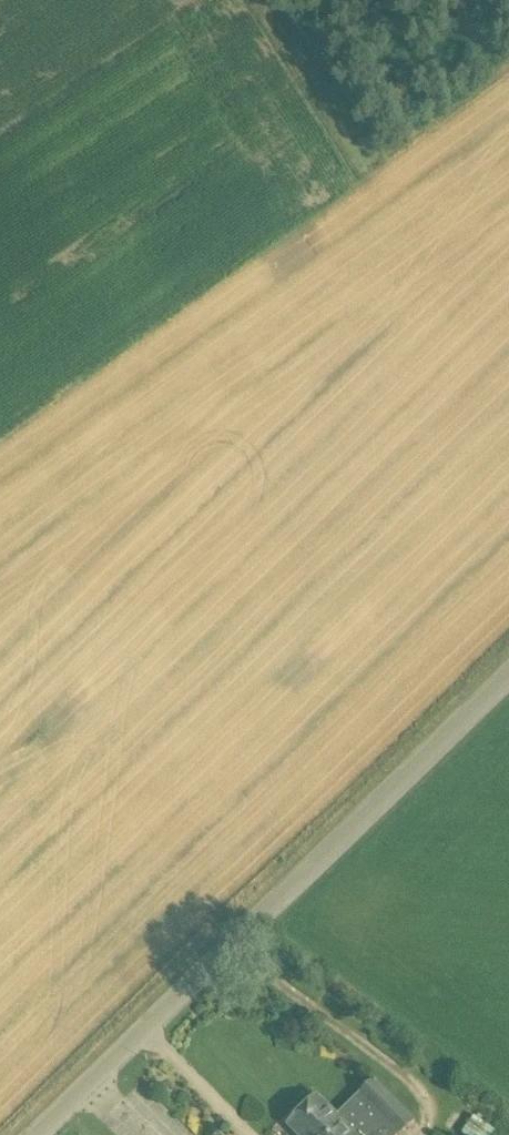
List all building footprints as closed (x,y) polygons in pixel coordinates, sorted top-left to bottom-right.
[(376,1080),(338,1117),(319,1097),(288,1126),(296,1134),(402,1134),(416,1121),(376,1080)]
